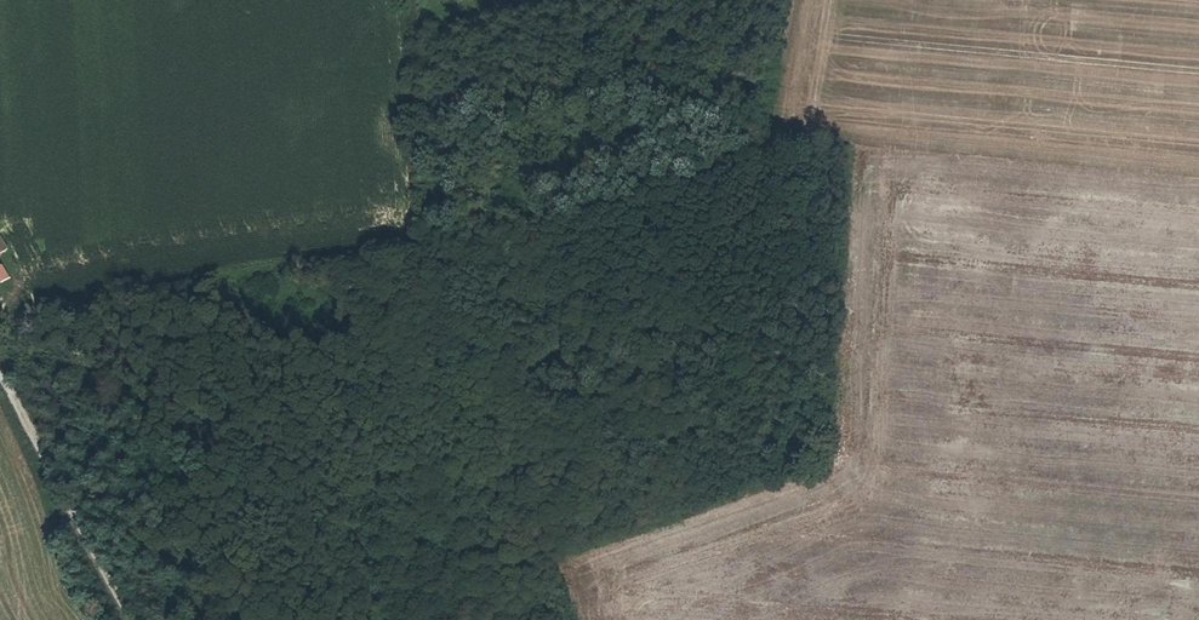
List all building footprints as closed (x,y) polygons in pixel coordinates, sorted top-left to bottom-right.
[(0,234),(0,248),(3,254),(11,249),(1,233),(0,234)] [(0,268),(0,283),(1,286),(13,280),(6,265),(0,268)]
